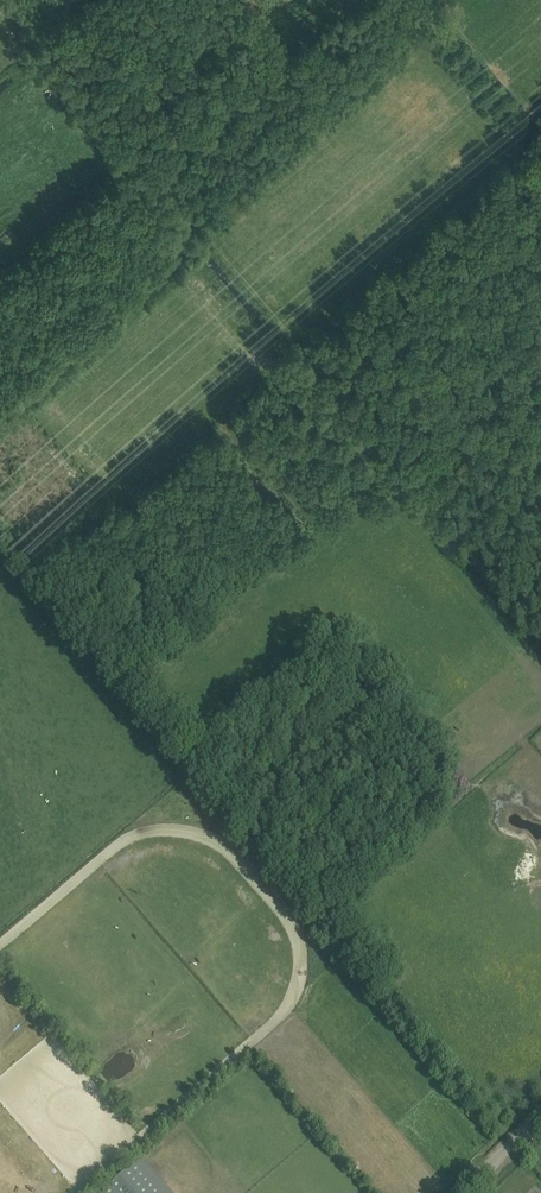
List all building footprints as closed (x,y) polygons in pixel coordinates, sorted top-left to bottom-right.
[(137,1165),(105,1192),(161,1192),(137,1165)]
